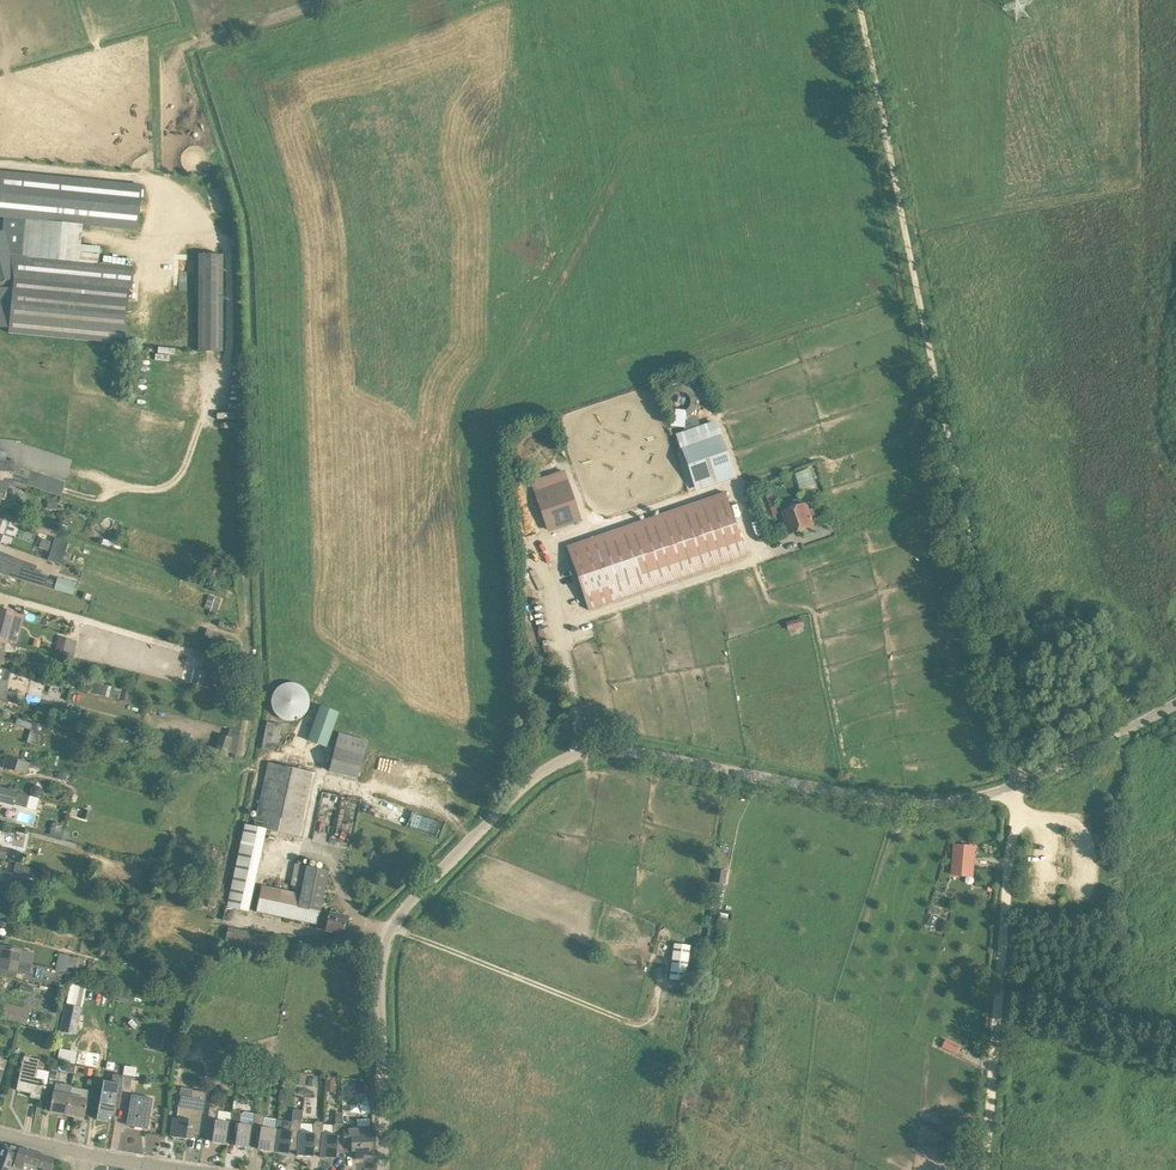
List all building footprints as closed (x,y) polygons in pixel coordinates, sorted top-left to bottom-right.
[(9,328),(9,333),(21,335),(124,344),(129,291),(132,291),(134,268),(97,264),(79,263),(80,245),(81,237),(79,237),(81,225),(137,230),(142,186),(0,172),(0,217),(4,218),(3,231),(0,232),(0,327),(9,328)] [(198,304),(222,304),(223,256),(199,256),(198,304)] [(222,352),(222,304),(198,304),(198,352),(222,352)] [(732,477),(713,423),(679,435),(698,489),(732,477)] [(14,462),(6,461),(7,454),(0,453),(0,482),(4,483),(4,481),(12,482),(14,462)] [(27,486),(61,497),(66,483),(32,472),(27,486)] [(579,522),(562,472),(534,481),(551,531),(579,522)] [(0,490),(3,491),(6,492),(8,485),(4,483),(0,482),(0,491),(0,490)] [(747,556),(725,493),(566,547),(588,610),(747,556)] [(47,499),(48,510),(57,509),(57,498),(47,499)] [(774,502),(769,503),(774,516),(778,514),(774,502)] [(814,526),(806,504),(782,513),(789,534),(814,526)] [(51,541),(42,538),(39,548),(48,551),(51,541)] [(61,565),(68,543),(55,539),(48,560),(61,565)] [(44,587),(47,577),(34,573),(36,567),(23,562),(1,553),(0,555),(0,574),(44,587)] [(58,575),(56,588),(75,592),(78,579),(58,575)] [(216,612),(221,600),(209,596),(204,608),(209,610),(207,616),(214,619),(216,612)] [(15,613),(1,609),(0,609),(0,641),(7,642),(15,613)] [(793,629),(807,625),(805,618),(791,622),(793,629)] [(224,639),(226,635),(207,629),(204,638),(223,644),(233,647),(238,648),(239,644),(234,643),(234,642),(224,639)] [(78,642),(59,637),(55,653),(74,658),(78,642)] [(4,653),(15,654),(16,645),(7,643),(7,642),(0,641),(0,653),(4,653)] [(233,661),(237,649),(223,644),(219,657),(233,661)] [(212,674),(214,666),(203,663),(201,671),(212,674)] [(215,675),(195,670),(191,684),(211,690),(215,675)] [(78,680),(68,677),(66,686),(75,688),(78,680)] [(272,688),(269,692),(267,696),(267,700),(267,705),(268,709),(271,713),(274,717),(278,719),(282,721),(287,721),(291,721),(296,719),(299,717),(303,713),(305,709),(306,705),(306,700),(306,696),(304,691),(301,688),(297,685),(293,683),(289,682),(284,682),(280,683),(275,685),(272,688)] [(94,683),(91,693),(101,696),(104,685),(94,683)] [(131,692),(122,690),(120,700),(128,702),(131,692)] [(7,692),(6,701),(12,703),(17,705),(18,692),(7,692)] [(222,702),(224,696),(213,693),(212,699),(222,702)] [(6,701),(0,699),(0,706),(10,709),(12,703),(6,701)] [(41,700),(38,709),(46,711),(48,702),(41,700)] [(321,748),(335,712),(318,705),(304,741),(321,748)] [(48,727),(33,723),(33,724),(17,719),(15,726),(31,730),(46,735),(48,727)] [(239,730),(230,727),(227,735),(219,732),(214,747),(227,751),(227,750),(233,752),(235,753),(239,730)] [(131,743),(133,738),(102,728),(100,733),(131,743)] [(42,747),(46,735),(31,730),(27,743),(42,747)] [(358,779),(366,747),(367,742),(339,734),(329,771),(358,779)] [(26,775),(29,764),(6,757),(3,768),(26,775)] [(427,776),(429,763),(411,760),(410,765),(416,766),(415,774),(427,776)] [(254,827),(265,830),(301,838),(314,773),(268,763),(254,827)] [(67,773),(60,771),(58,777),(65,779),(67,773)] [(16,792),(0,788),(0,802),(12,805),(16,792)] [(13,805),(26,808),(29,796),(16,792),(13,805)] [(90,821),(93,812),(83,809),(80,818),(90,821)] [(62,826),(58,822),(52,823),(51,828),(55,832),(60,831),(62,826)] [(265,830),(254,827),(244,825),(226,907),(248,912),(265,830)] [(955,846),(953,875),(972,876),(975,847),(955,846)] [(369,850),(366,857),(373,860),(376,853),(369,850)] [(18,860),(15,871),(40,877),(42,866),(18,860)] [(319,912),(328,871),(295,863),(290,886),(291,886),(289,892),(286,908),(319,915),(319,912)] [(717,869),(714,883),(723,884),(725,871),(717,869)] [(155,886),(146,877),(138,886),(147,894),(155,886)] [(286,908),(289,892),(261,886),(256,912),(316,925),(319,915),(286,908)] [(141,914),(130,912),(127,924),(138,927),(141,914)] [(343,934),(346,917),(319,912),(319,915),(316,925),(316,929),(343,934)] [(728,913),(720,912),(719,922),(727,923),(728,913)] [(279,955),(283,940),(229,928),(225,943),(279,955)] [(21,950),(0,945),(0,947),(0,959),(18,963),(21,950)] [(684,981),(689,947),(674,945),(672,957),(669,979),(684,981)] [(106,949),(99,946),(96,955),(103,958),(106,949)] [(80,970),(82,959),(59,954),(56,971),(65,973),(66,967),(80,970)] [(0,959),(0,977),(14,980),(15,973),(29,977),(31,967),(18,963),(0,959)] [(66,1004),(81,1007),(82,1007),(86,987),(70,984),(66,1004)] [(120,994),(118,1001),(126,1002),(127,995),(120,994)] [(30,1010),(0,1002),(0,1003),(0,1018),(26,1025),(30,1010)] [(66,1004),(65,1004),(60,1031),(75,1034),(81,1007),(66,1004)] [(955,1054),(959,1047),(946,1041),(942,1048),(955,1054)] [(80,1049),(78,1062),(97,1064),(99,1051),(80,1049)] [(221,1058),(216,1050),(206,1057),(212,1065),(221,1058)] [(36,1079),(40,1060),(24,1056),(16,1091),(30,1094),(30,1098),(40,1100),(44,1081),(36,1079)] [(225,1066),(217,1064),(216,1072),(223,1074),(225,1066)] [(84,1068),(83,1075),(91,1076),(92,1069),(84,1068)] [(123,1076),(112,1074),(111,1082),(103,1081),(96,1120),(108,1122),(109,1115),(116,1116),(121,1088),(123,1076)] [(130,1089),(132,1078),(132,1077),(123,1076),(121,1088),(130,1089)] [(317,1079),(308,1078),(307,1086),(317,1087),(317,1079)] [(70,1096),(72,1086),(55,1083),(50,1112),(67,1115),(70,1096)] [(370,1093),(370,1083),(358,1084),(358,1093),(370,1093)] [(204,1113),(207,1092),(193,1090),(192,1098),(179,1096),(176,1118),(174,1118),(171,1137),(184,1139),(185,1134),(199,1136),(202,1113),(204,1113)] [(147,1129),(153,1099),(131,1095),(128,1116),(133,1117),(131,1127),(147,1129)] [(83,1118),(87,1099),(70,1096),(67,1115),(83,1118)] [(230,1123),(231,1113),(217,1111),(216,1108),(209,1107),(204,1137),(215,1138),(214,1143),(227,1145),(228,1140),(227,1140),(230,1123)] [(250,1144),(254,1114),(244,1112),(241,1114),(239,1111),(231,1110),(231,1113),(230,1123),(227,1140),(228,1140),(238,1142),(237,1147),(250,1149),(251,1144),(250,1144)] [(289,1150),(296,1151),(299,1133),(301,1124),(302,1111),(293,1110),(291,1122),(290,1130),(288,1131),(276,1130),(272,1152),(288,1155),(289,1150)] [(263,1128),(262,1125),(263,1118),(261,1115),(254,1114),(250,1144),(251,1144),(261,1145),(260,1150),(272,1152),(276,1130),(263,1128)] [(370,1128),(370,1127),(369,1127),(368,1120),(358,1120),(358,1128),(343,1129),(343,1146),(351,1146),(351,1151),(353,1153),(355,1153),(355,1160),(365,1160),(365,1156),(371,1155),(370,1140),(368,1140),(368,1128),(370,1128)] [(322,1135),(323,1125),(323,1122),(316,1122),(313,1124),(313,1125),(301,1124),(299,1133),(297,1151),(297,1156),(309,1157),(310,1152),(320,1153),(321,1135),(322,1135)] [(343,1146),(343,1129),(342,1129),(342,1124),(341,1124),(335,1124),(333,1126),(323,1125),(322,1135),(321,1135),(320,1153),(320,1158),(332,1159),(333,1154),(344,1154),(343,1146)] [(14,1167),(18,1149),(4,1145),(0,1156),(0,1169),(13,1169),(14,1167)] [(39,1154),(18,1149),(14,1167),(13,1169),(34,1169),(39,1154)] [(54,1159),(39,1154),(34,1169),(51,1169),(54,1159)]
